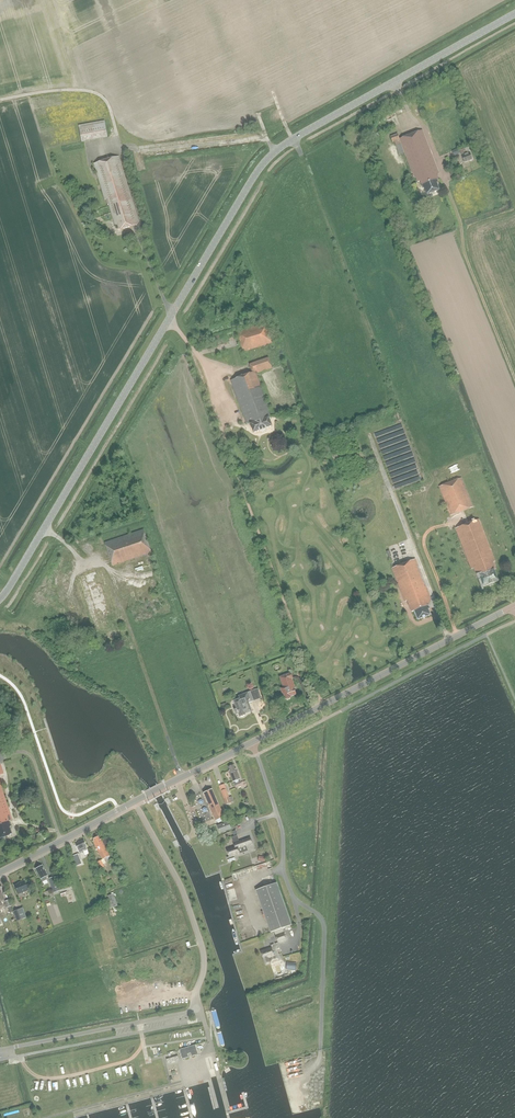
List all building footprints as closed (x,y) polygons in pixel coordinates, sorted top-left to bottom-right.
[(82,142),(108,137),(105,121),(79,125),(82,142)] [(438,174),(439,174),(422,130),(400,139),(398,135),(391,137),(393,142),(395,142),(396,146),(401,144),(413,173),(415,178),(417,178),(419,183),(421,182),(424,189),(425,189),(428,195),(440,190),(438,185),(439,185),(437,180),(438,180),(438,174)] [(371,141),(380,138),(378,133),(369,136),(371,141)] [(465,162),(473,159),(470,151),(467,152),(466,149),(461,150),(465,162)] [(137,225),(139,222),(119,156),(94,164),(105,200),(107,200),(109,205),(110,205),(117,231),(137,225)] [(267,323),(237,332),(243,352),(273,343),(267,323)] [(266,428),(272,426),(269,418),(271,417),(268,409),(269,408),(256,373),(273,368),(269,358),(250,364),(253,372),(231,380),(246,423),(251,424),(254,432),(260,430),(260,431),(267,429),(266,428)] [(393,433),(401,430),(403,429),(401,424),(391,428),(393,433)] [(462,478),(439,487),(451,515),(473,507),(462,478)] [(493,583),(499,581),(495,570),(497,569),(494,562),(496,561),(479,519),(456,528),(471,569),(474,568),(477,575),(480,576),(484,586),(489,584),(489,585),(493,584),(493,583)] [(144,530),(105,542),(113,565),(152,552),(144,530)] [(65,566),(73,564),(70,555),(62,557),(65,566)] [(430,606),(432,600),(416,559),(393,568),(406,602),(408,601),(412,612),(415,611),(419,620),(432,615),(429,609),(431,609),(430,606)] [(291,696),(296,695),(294,688),(295,688),(292,678),(293,678),(291,673),(280,677),(284,688),(281,689),(283,694),(284,697),(285,699),(288,700),(290,699),(291,697),(291,696)] [(249,703),(262,698),(258,689),(241,695),(242,698),(234,701),(237,709),(235,709),(236,714),(239,714),(240,717),(246,714),(246,713),(252,711),(249,703)] [(234,765),(228,767),(229,770),(228,771),(233,782),(240,779),(237,770),(236,771),(235,769),(234,765)] [(11,834),(9,828),(11,827),(9,821),(12,820),(0,783),(0,838),(11,834)] [(216,821),(225,817),(212,788),(203,792),(216,821)] [(226,804),(231,802),(230,799),(229,797),(226,788),(221,790),(224,799),(226,804)] [(229,822),(218,826),(220,833),(231,829),(229,822)] [(95,840),(93,841),(96,846),(95,846),(96,848),(97,848),(103,859),(110,856),(101,839),(100,840),(98,837),(94,839),(95,840)] [(235,846),(227,849),(229,857),(227,858),(229,862),(236,860),(234,856),(240,854),(238,849),(242,847),(253,844),(251,837),(240,841),(234,843),(235,846)] [(80,853),(87,849),(86,847),(87,847),(84,840),(75,844),(80,853)] [(44,876),(47,875),(42,865),(36,868),(42,882),(46,879),(44,876)] [(53,877),(49,879),(54,893),(62,890),(60,886),(57,887),(53,877)] [(18,883),(18,884),(14,885),(18,895),(28,891),(29,893),(33,892),(30,884),(26,885),(24,881),(18,883)] [(276,883),(256,890),(263,911),(261,912),(263,918),(265,917),(271,933),(292,925),(276,883)] [(114,894),(106,897),(110,908),(118,906),(114,896),(114,895),(114,894)] [(17,921),(23,919),(19,910),(18,910),(13,912),(17,921)] [(278,934),(276,935),(278,943),(287,940),(284,932),(278,934)] [(271,948),(261,951),(264,959),(266,964),(270,963),(268,958),(269,957),(274,956),(271,948)] [(196,1045),(180,1049),(183,1059),(188,1057),(187,1054),(191,1053),(192,1056),(199,1054),(196,1045)] [(142,1066),(146,1082),(164,1077),(160,1061),(142,1066)]
